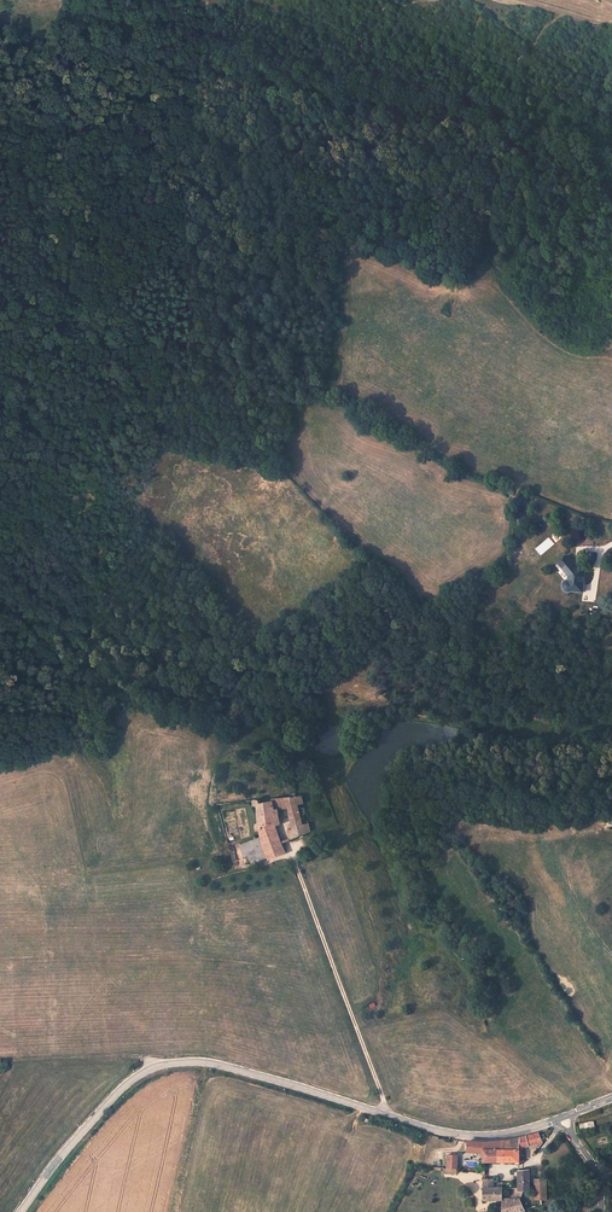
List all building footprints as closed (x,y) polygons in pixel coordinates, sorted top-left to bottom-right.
[(564,555),(555,562),(559,567),(558,571),(563,574),(563,575),(563,579),(560,578),(558,580),(556,582),(554,584),(554,585),(553,587),(553,589),(554,591),(554,592),(556,594),(556,595),(560,596),(561,596),(563,596),(565,595),(568,593),(578,596),(581,576),(578,574),(580,573),(581,572),(581,571),(580,570),(579,567),(574,568),(564,555)] [(257,798),(255,798),(253,800),(252,801),(252,803),(253,805),(256,806),(259,821),(256,823),(255,825),(255,827),(256,830),(258,831),(260,831),(261,835),(268,856),(269,858),(285,851),(274,824),(276,826),(278,826),(280,825),(281,823),(281,822),(280,819),(279,818),(276,818),(278,812),(277,808),(289,806),(292,821),(289,822),(291,829),(289,829),(291,837),(311,831),(308,821),(303,823),(298,804),(303,802),(301,794),(295,794),(294,789),(288,790),(289,795),(270,797),(270,800),(260,801),(259,799),(258,799),(257,798)] [(268,856),(261,835),(239,842),(244,854),(250,851),(253,861),(268,856)] [(520,1161),(521,1146),(536,1143),(539,1147),(544,1140),(538,1131),(529,1134),(523,1136),(520,1137),(517,1138),(512,1139),(508,1139),(501,1140),(501,1151),(500,1151),(499,1161),(520,1161)] [(476,1141),(469,1140),(468,1149),(484,1151),(484,1161),(499,1161),(500,1151),(501,1151),(501,1140),(496,1141),(493,1141),(488,1141),(484,1141),(476,1141)] [(457,1154),(447,1153),(447,1167),(456,1167),(457,1154)] [(525,1211),(525,1208),(520,1196),(520,1191),(529,1191),(529,1168),(519,1168),(519,1171),(514,1170),(515,1175),(519,1175),(519,1186),(502,1186),(502,1199),(502,1211),(525,1211)] [(534,1168),(537,1205),(543,1204),(543,1200),(547,1200),(547,1195),(546,1177),(541,1177),(540,1168),(534,1168)] [(483,1177),(483,1199),(502,1199),(502,1186),(494,1186),(494,1181),(494,1178),(483,1177)]
